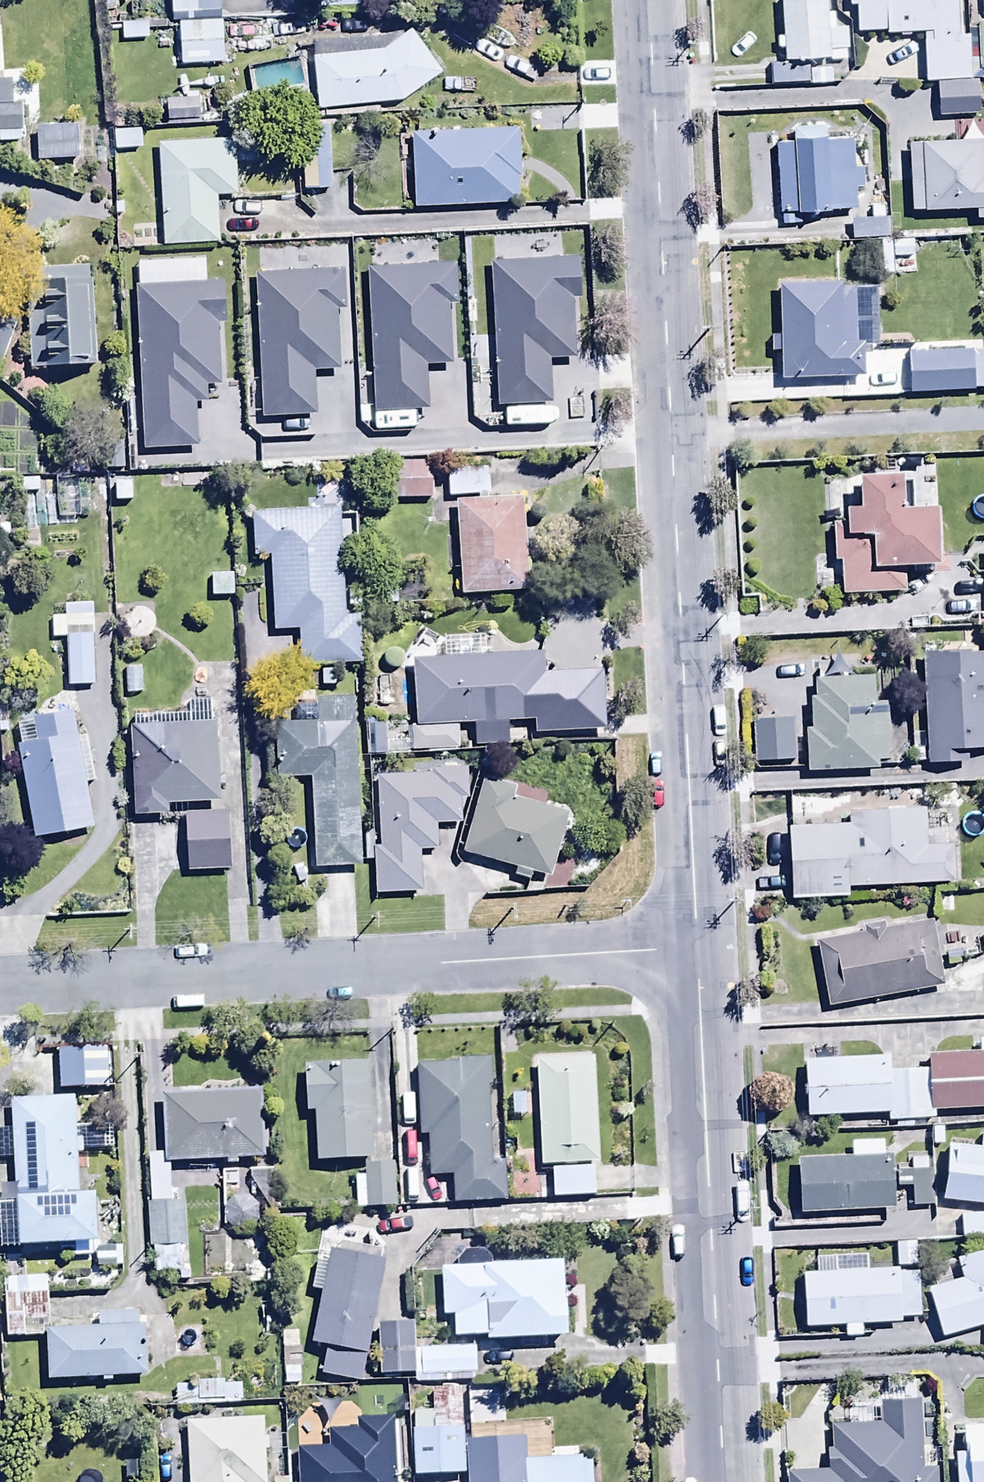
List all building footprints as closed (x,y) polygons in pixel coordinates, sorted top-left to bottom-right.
[(171,22),(177,22),(220,21),(219,0),(170,0),(171,22)] [(316,10),(359,7),(359,0),(315,0),(316,10)] [(781,51),(782,62),(827,60),(827,53),(847,52),(845,27),(831,28),(831,14),(825,15),(824,0),(779,0),(781,38),(774,38),(775,51),(781,51)] [(967,37),(954,37),(954,0),(847,0),(847,8),(856,8),(856,32),(884,32),(884,35),(923,35),(923,82),(935,82),(968,82),(967,37)] [(220,21),(177,22),(178,66),(221,65),(220,21)] [(121,24),(122,41),(148,40),(147,23),(121,24)] [(976,24),(976,71),(983,71),(983,24),(976,24)] [(409,31),(379,52),(311,59),(316,110),(400,101),(439,73),(409,31)] [(767,66),(768,86),(808,84),(808,88),(831,87),(830,71),(807,72),(807,64),(767,66)] [(20,133),(19,105),(10,105),(9,82),(0,83),(0,133),(20,133)] [(978,82),(968,82),(935,82),(936,119),(978,118),(978,82)] [(164,101),(165,123),(197,122),(196,100),(164,101)] [(306,120),(306,129),(300,129),(300,191),(329,191),(328,128),(324,128),(324,120),(306,120)] [(76,128),(35,130),(36,166),(77,164),(76,128)] [(865,154),(850,154),(850,142),(824,142),(823,128),(790,129),(791,145),(775,145),(777,212),(853,210),(852,190),(866,189),(865,154)] [(518,132),(411,134),(412,207),(517,205),(516,178),(519,178),(518,132)] [(233,139),(156,143),(161,248),(217,245),(215,198),(236,197),(233,139)] [(908,142),(909,212),(974,211),(974,219),(983,219),(983,141),(908,142)] [(849,220),(849,240),(888,239),(887,220),(849,220)] [(24,271),(28,371),(94,369),(91,268),(24,271)] [(840,283),(776,284),(778,383),(862,382),(861,348),(878,348),(877,288),(840,289),(840,283)] [(13,323),(0,317),(0,354),(13,323)] [(906,356),(909,398),(983,393),(981,352),(906,356)] [(122,471),(122,443),(101,444),(102,472),(122,471)] [(377,465),(378,503),(432,501),(430,463),(377,465)] [(444,473),(446,499),(487,496),(485,470),(444,473)] [(839,565),(840,597),(905,595),(905,571),(933,570),(932,513),(936,513),(935,478),(855,480),(856,512),(840,513),(840,522),(830,522),(831,566),(839,565)] [(104,481),(85,482),(86,511),(104,511),(104,481)] [(132,482),(112,482),(113,504),(133,503),(132,482)] [(523,501),(454,504),(458,598),(527,595),(523,501)] [(338,511),(251,515),(253,558),(268,558),(272,634),(295,633),(297,670),(360,667),(358,616),(342,617),(338,511)] [(209,575),(209,599),(233,599),(233,575),(209,575)] [(51,641),(65,641),(65,689),(92,689),(91,606),(63,606),(63,619),(50,619),(51,641)] [(409,662),(412,728),(409,728),(411,756),(457,754),(455,726),(543,722),(540,655),(409,662)] [(921,658),(927,767),(965,765),(965,753),(983,752),(983,655),(921,658)] [(816,661),(817,681),(812,681),(813,699),(809,699),(810,730),(803,730),(805,773),(875,769),(875,764),(886,763),(883,705),(872,706),(871,678),(850,679),(849,660),(816,661)] [(141,669),(124,669),(124,696),(141,696),(141,669)] [(358,868),(353,700),(315,701),(315,724),(273,725),(274,781),(309,780),(311,869),(358,868)] [(131,729),(128,729),(131,819),(165,818),(165,807),(218,805),(215,726),(210,726),(209,701),(185,702),(185,715),(130,717),(131,729)] [(19,747),(15,747),(32,840),(91,830),(84,786),(93,784),(85,737),(75,739),(71,714),(15,724),(19,747)] [(792,763),(792,721),(751,721),(751,763),(792,763)] [(430,777),(374,778),(376,849),(371,849),(373,895),(418,894),(417,850),(435,849),(434,826),(457,825),(456,802),(467,801),(466,769),(430,770),(430,777)] [(478,783),(459,856),(512,870),(510,878),(528,883),(530,875),(547,879),(564,813),(545,808),(549,793),(515,785),(514,792),(478,783)] [(787,830),(789,902),(847,900),(847,890),(951,887),(950,848),(924,849),(923,813),(845,815),(845,828),(787,830)] [(228,815),(184,816),(185,874),(228,874),(228,815)] [(945,953),(939,920),(883,931),(881,926),(862,930),(863,935),(812,945),(825,1010),(946,986),(940,955),(945,953)] [(978,1054),(928,1055),(928,1070),(929,1113),(931,1112),(983,1111),(983,1040),(978,1041),(978,1054)] [(55,1053),(56,1093),(106,1091),(104,1051),(55,1053)] [(931,1112),(929,1113),(928,1070),(886,1071),(886,1058),(802,1060),(804,1118),(887,1116),(888,1124),(896,1123),(896,1129),(912,1129),(912,1122),(932,1122),(931,1112)] [(592,1061),(533,1064),(538,1171),(597,1168),(592,1061)] [(487,1065),(413,1070),(417,1139),(426,1139),(428,1180),(450,1178),(452,1206),(504,1203),(502,1167),(492,1168),(487,1065)] [(370,1161),(366,1067),(301,1070),(303,1115),(313,1115),(315,1163),(370,1161)] [(255,1093),(160,1098),(163,1156),(146,1157),(147,1250),(151,1250),(152,1276),(178,1275),(178,1280),(189,1280),(185,1259),(179,1259),(179,1249),(185,1249),(183,1205),(169,1205),(167,1166),(258,1162),(255,1093)] [(71,1101),(9,1104),(13,1204),(0,1204),(0,1253),(93,1248),(91,1197),(76,1198),(74,1156),(79,1156),(78,1141),(73,1141),(71,1101)] [(978,1136),(977,1149),(943,1146),(938,1203),(983,1207),(983,1137),(978,1136)] [(796,1160),(799,1216),(891,1211),(888,1156),(882,1156),(881,1142),(850,1144),(850,1157),(796,1160)] [(935,1207),(935,1171),(927,1171),(927,1159),(910,1159),(910,1173),(895,1173),(895,1188),(909,1188),(910,1207),(935,1207)] [(354,1178),(355,1211),(394,1210),(393,1168),(364,1168),(364,1177),(354,1178)] [(548,1173),(550,1202),(594,1199),(592,1170),(548,1173)] [(248,1182),(263,1206),(275,1206),(274,1171),(248,1171),(248,1182)] [(959,1238),(983,1238),(983,1214),(958,1215),(959,1238)] [(339,1225),(319,1233),(308,1292),(319,1294),(309,1347),(324,1350),(319,1377),(358,1384),(384,1245),(372,1231),(339,1225)] [(916,1243),(894,1244),(895,1269),(916,1268),(916,1243)] [(940,1340),(983,1327),(983,1253),(954,1262),(960,1281),(926,1291),(940,1340)] [(812,1259),(813,1274),(800,1274),(802,1329),(843,1328),(843,1338),(858,1338),(858,1327),(898,1326),(898,1320),(917,1320),(916,1275),(897,1275),(896,1271),(864,1272),(864,1257),(812,1259)] [(564,1292),(563,1265),(438,1270),(440,1319),(451,1318),(452,1342),(484,1340),(485,1344),(562,1341),(560,1292),(564,1292)] [(48,1294),(5,1295),(5,1340),(44,1339),(47,1384),(145,1377),(142,1333),(146,1333),(145,1319),(139,1319),(139,1314),(95,1317),(96,1330),(48,1333),(48,1294)] [(413,1378),(412,1353),(411,1326),(375,1327),(377,1379),(413,1378)] [(298,1333),(282,1334),(283,1385),(300,1385),(298,1333)] [(474,1384),(473,1351),(412,1353),(413,1378),(413,1386),(474,1384)] [(240,1382),(206,1383),(206,1407),(241,1406),(240,1382)] [(462,1478),(459,1392),(429,1393),(430,1414),(411,1415),(412,1433),(410,1433),(412,1480),(462,1478)] [(934,1452),(921,1453),(919,1403),(874,1405),(875,1408),(828,1410),(829,1449),(824,1449),(825,1473),(784,1475),(785,1481),(935,1481),(934,1452)] [(184,1425),(187,1481),(263,1481),(260,1421),(184,1425)] [(960,1429),(962,1454),(951,1454),(953,1481),(983,1481),(983,1427),(960,1429)] [(580,1461),(500,1464),(501,1481),(589,1481),(588,1463),(580,1463),(580,1461)]
